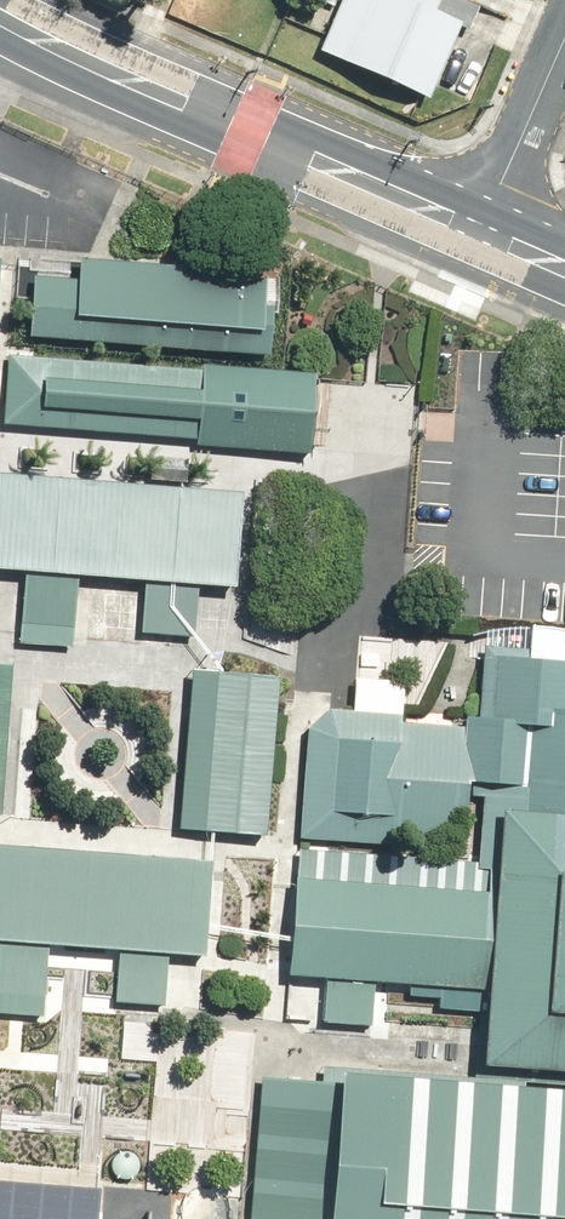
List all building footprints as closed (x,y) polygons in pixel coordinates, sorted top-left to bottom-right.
[(322,50),(435,96),(465,24),(474,28),(482,8),(463,0),(342,0),(322,50)] [(77,273),(40,271),(34,270),(30,332),(265,348),(270,265),(79,253),(77,273)] [(202,366),(9,353),(5,421),(198,433),(197,439),(310,446),(315,367),(203,359),(202,366)] [(0,469),(0,566),(24,567),(20,637),(74,640),(78,570),(145,574),(142,628),(194,631),(197,577),(235,579),(240,483),(0,469)] [(484,1063),(564,1067),(564,625),(557,623),(531,621),(528,643),(483,641),(482,655),(479,713),(463,711),(463,720),(402,719),(403,708),(404,678),(355,675),(354,705),(331,704),(305,726),(297,842),(478,852),(477,863),(298,850),(289,967),(322,969),(320,1016),(369,1019),(371,972),(488,978),(484,1063)] [(0,654),(0,806),(9,807),(18,655),(0,654)] [(271,676),(198,672),(189,835),(262,839),(271,676)] [(0,840),(0,1005),(44,1009),(49,939),(120,944),(116,995),(166,999),(170,948),(203,950),(210,855),(0,840)] [(323,1064),(322,1079),(264,1075),(253,1218),(564,1218),(564,1082),(323,1064)] [(97,1184),(0,1175),(0,1218),(93,1218),(97,1184)]
